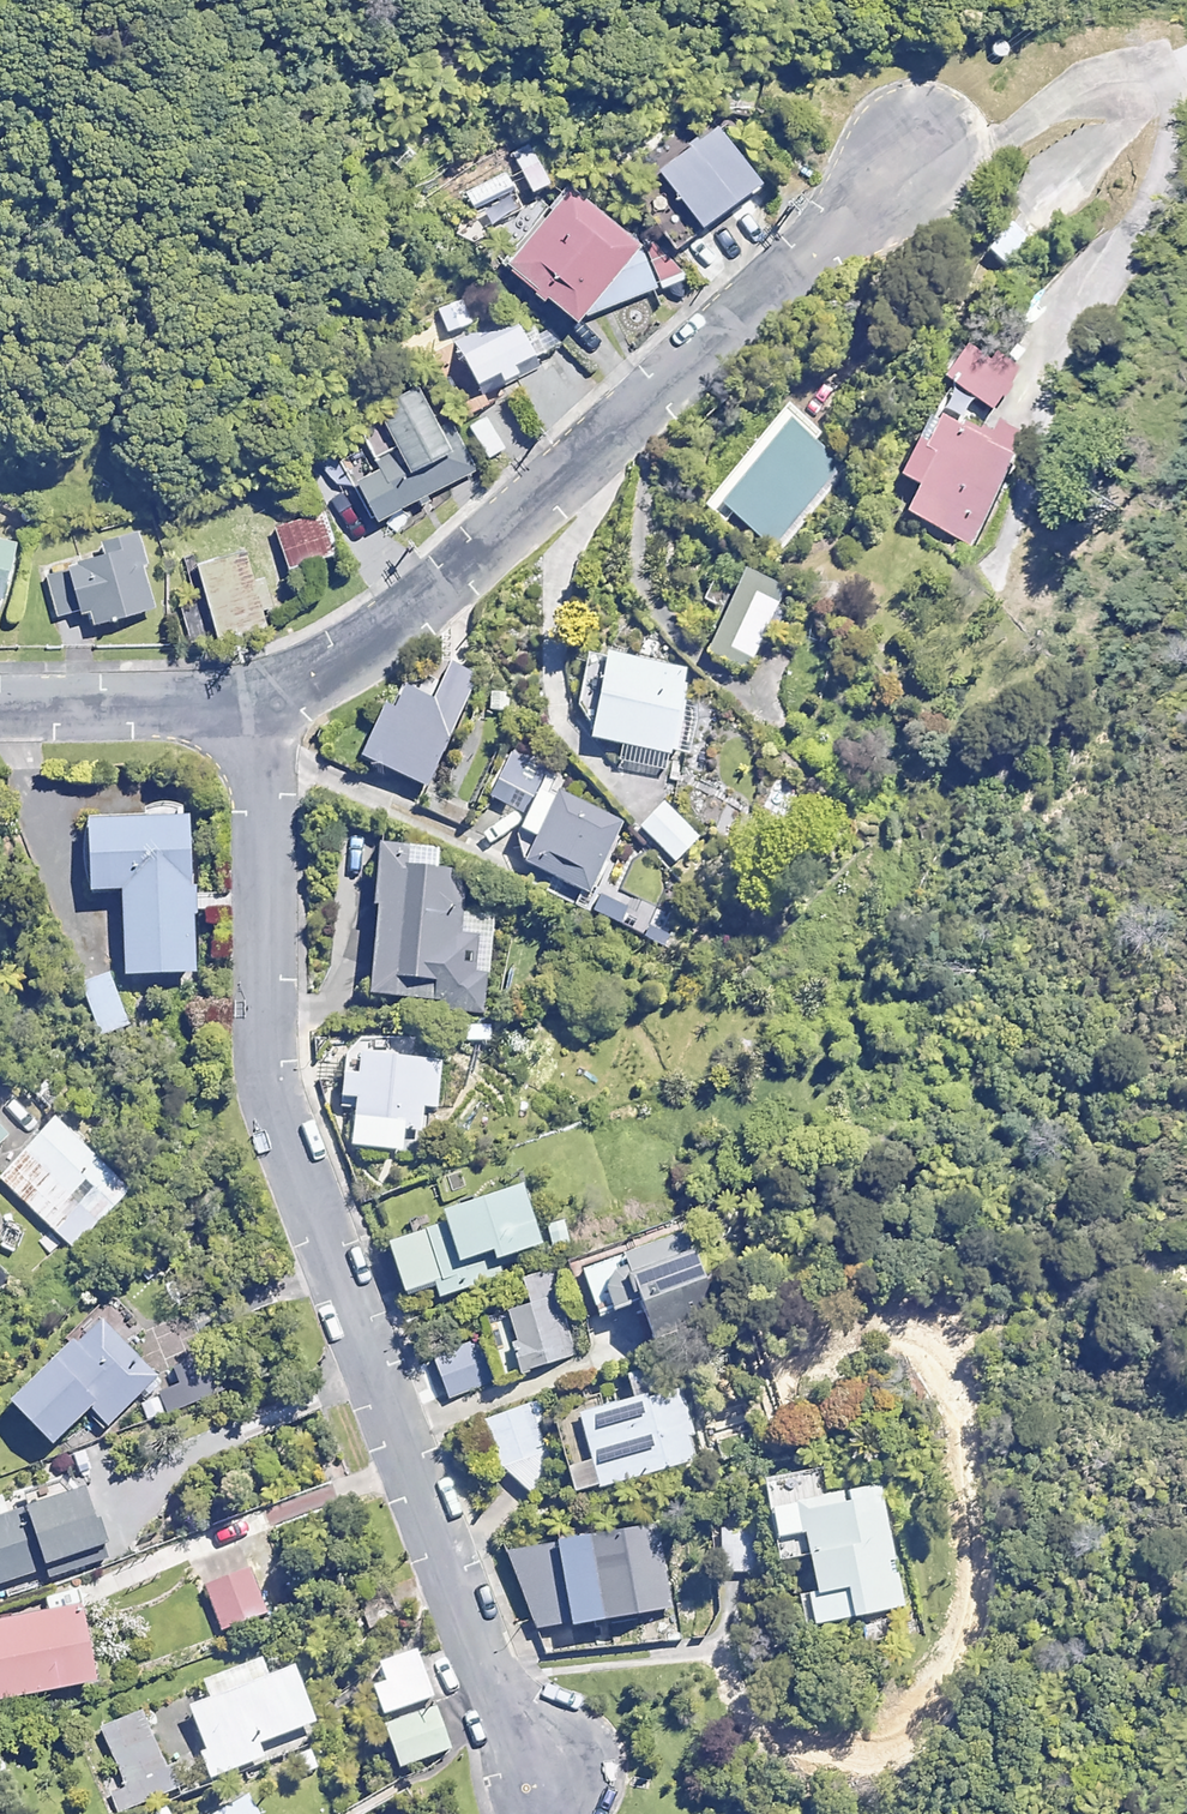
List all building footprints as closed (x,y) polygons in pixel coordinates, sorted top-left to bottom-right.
[(761,183),(710,118),(652,164),(675,194),(651,213),(678,248),(761,183)] [(531,139),(451,172),(471,219),(551,186),(531,139)] [(641,245),(576,189),(510,266),(575,322),(641,245)] [(473,323),(464,299),(440,308),(450,332),(473,323)] [(515,367),(534,358),(516,322),(500,330),(493,315),(475,324),(479,331),(456,343),(476,383),(495,374),(500,385),(519,375),(515,367)] [(1017,375),(961,343),(942,377),(998,409),(1017,375)] [(423,388),(356,419),(369,446),(338,461),(369,525),(482,472),(467,440),(451,448),(423,388)] [(792,393),(698,506),(726,529),(737,517),(780,553),(853,466),(820,438),(830,425),(792,393)] [(1024,432),(997,420),(987,441),(939,419),(924,453),(914,449),(901,478),(920,486),(908,513),(974,543),(1024,432)] [(17,540),(1,537),(4,522),(0,522),(0,612),(2,612),(17,540)] [(96,622),(155,609),(145,563),(153,562),(144,522),(81,536),(87,561),(51,569),(61,615),(93,608),(96,622)] [(192,643),(267,623),(264,609),(272,607),(265,579),(254,582),(246,552),(199,565),(209,604),(183,611),(192,643)] [(780,604),(738,583),(711,639),(753,660),(780,604)] [(688,665),(605,652),(592,741),(675,753),(688,665)] [(479,674),(442,657),(423,699),(396,686),(363,757),(427,787),(479,674)] [(798,787),(775,776),(764,801),(787,812),(798,787)] [(624,824),(561,793),(526,863),(589,894),(624,824)] [(701,834),(662,800),(638,828),(676,862),(701,834)] [(195,974),(191,817),(86,820),(88,892),(124,891),(126,975),(195,974)] [(436,872),(438,851),(382,845),(367,996),(486,1009),(495,920),(462,916),(466,875),(436,872)] [(130,1026),(109,971),(80,982),(101,1037),(130,1026)] [(349,1147),(403,1154),(405,1130),(420,1132),(424,1106),(434,1107),(439,1064),(366,1055),(364,1077),(346,1075),(344,1096),(354,1098),(349,1147)] [(57,1118),(0,1178),(0,1179),(74,1250),(132,1189),(57,1118)] [(9,1137),(0,1128),(0,1145),(9,1137)] [(428,1235),(413,1240),(427,1280),(434,1277),(441,1297),(503,1275),(497,1259),(542,1243),(521,1185),(422,1220),(428,1235)] [(577,1272),(594,1317),(641,1300),(655,1338),(718,1315),(687,1231),(577,1272)] [(578,1353),(549,1272),(527,1280),(535,1303),(494,1318),(514,1375),(578,1353)] [(141,1328),(113,1299),(7,1401),(50,1446),(88,1409),(106,1428),(158,1378),(125,1343),(141,1328)] [(493,1381),(477,1339),(430,1357),(447,1399),(493,1381)] [(213,1394),(193,1357),(173,1367),(182,1383),(149,1401),(161,1422),(213,1394)] [(704,1457),(683,1384),(554,1423),(575,1495),(704,1457)] [(526,1494),(564,1478),(541,1422),(554,1417),(544,1393),(478,1420),(500,1473),(514,1467),(526,1494)] [(906,1605),(881,1484),(830,1495),(823,1463),(762,1476),(780,1565),(807,1559),(814,1596),(802,1599),(807,1625),(906,1605)] [(47,1566),(53,1580),(110,1560),(84,1488),(7,1515),(0,1495),(0,1582),(47,1566)] [(674,1606),(659,1526),(520,1551),(535,1631),(674,1606)] [(267,1617),(250,1570),(202,1587),(219,1635),(267,1617)] [(80,1607),(0,1623),(0,1700),(94,1681),(80,1607)] [(415,1653),(378,1665),(384,1683),(372,1687),(382,1715),(431,1698),(415,1653)] [(254,1664),(203,1684),(209,1699),(188,1708),(215,1778),(264,1759),(259,1746),(317,1723),(294,1666),(260,1680),(254,1664)] [(451,1750),(435,1708),(382,1727),(398,1770),(451,1750)] [(174,1791),(144,1710),(102,1726),(120,1772),(105,1778),(118,1812),(174,1791)] [(248,1793),(209,1813),(259,1813),(248,1793)]
